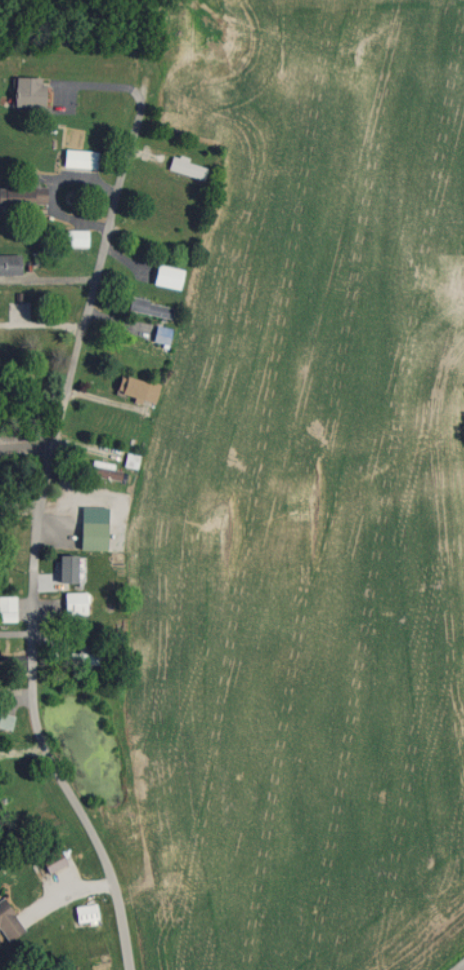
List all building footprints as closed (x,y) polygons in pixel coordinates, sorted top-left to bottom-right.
[(43,77),(13,77),(13,105),(43,105),(43,77)] [(96,168),(96,149),(63,149),(63,168),(96,168)] [(206,165),(170,155),(166,169),(202,179),(206,165)] [(34,185),(3,185),(3,209),(33,210),(34,185)] [(86,246),(86,230),(65,230),(65,246),(86,246)] [(0,254),(0,274),(19,274),(19,254),(0,254)] [(178,289),(181,268),(154,264),(150,284),(178,289)] [(174,307),(130,296),(127,309),(171,320),(174,307)] [(166,346),(171,329),(155,325),(150,342),(166,346)] [(154,402),(158,383),(123,375),(119,394),(154,402)] [(135,468),(137,455),(125,453),(123,466),(135,468)] [(119,479),(120,469),(90,466),(89,476),(119,479)] [(106,523),(79,523),(79,548),(106,548),(106,523)] [(76,582),(76,555),(57,555),(57,582),(76,582)] [(85,592),(63,592),(63,612),(85,612),(85,592)] [(0,595),(0,621),(15,621),(15,595),(0,595)] [(101,663),(101,653),(57,653),(57,663),(101,663)] [(10,730),(14,716),(0,712),(0,727),(10,730)] [(65,864),(57,849),(40,859),(48,873),(65,864)] [(14,914),(0,897),(0,925),(14,914)] [(96,921),(95,905),(72,907),(74,923),(96,921)]
